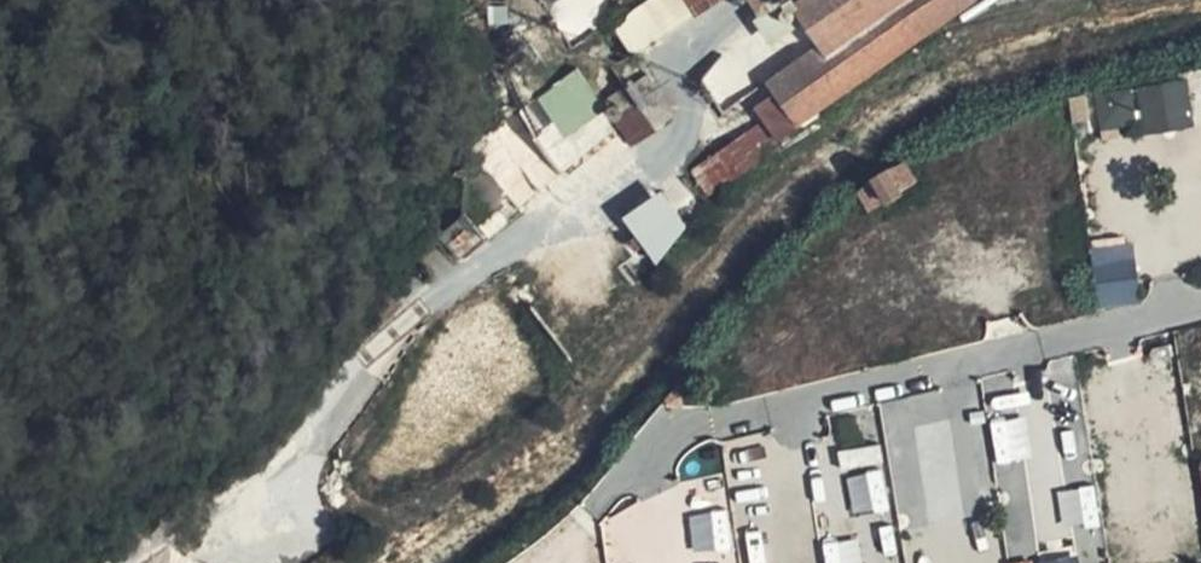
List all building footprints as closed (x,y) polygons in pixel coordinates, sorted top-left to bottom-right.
[(479,0),(442,0),(459,34),(507,31),(504,1),(481,2),(479,0)] [(610,9),(606,0),(547,0),(546,0),(558,28),(564,25),(566,29),(610,9)] [(625,88),(639,111),(661,97),(635,57),(724,0),(644,0),(610,22),(632,56),(612,69),(625,88)] [(775,96),(794,126),(973,0),(910,0),(825,58),(817,45),(764,82),(775,96)] [(817,45),(825,58),(910,0),(800,0),(792,5),(817,45)] [(604,50),(592,35),(575,47),(594,75),(598,72),(604,50)] [(721,101),(742,80),(720,59),(699,80),(721,101)] [(593,96),(576,73),(554,90),(570,111),(593,96)] [(1186,82),(1094,90),(1098,135),(1190,128),(1186,82)] [(639,111),(625,88),(599,106),(629,148),(675,119),(661,97),(639,111)] [(763,123),(774,141),(794,126),(775,96),(754,109),(763,123)] [(707,198),(780,151),(774,141),(763,123),(690,172),(707,198)] [(503,193),(489,176),(472,187),(485,204),(503,193)] [(885,202),(898,189),(887,176),(873,189),(885,202)] [(661,189),(621,215),(649,259),(689,233),(661,189)] [(466,227),(448,240),(458,254),(476,241),(466,227)] [(650,261),(634,235),(620,244),(637,270),(650,261)] [(1133,242),(1091,246),(1096,307),(1138,303),(1133,242)] [(946,393),(883,399),(895,528),(959,521),(946,393)] [(1030,459),(1027,417),(990,420),(994,462),(1030,459)] [(1022,487),(1000,489),(1006,557),(1035,555),(1029,482),(1034,482),(1032,459),(1020,460),(1022,487)] [(853,514),(887,508),(881,471),(847,477),(853,514)] [(1057,490),(1061,527),(1098,524),(1095,487),(1057,490)] [(824,542),(826,562),(860,562),(858,538),(824,542)] [(1037,562),(1078,562),(1077,554),(1037,562)]
